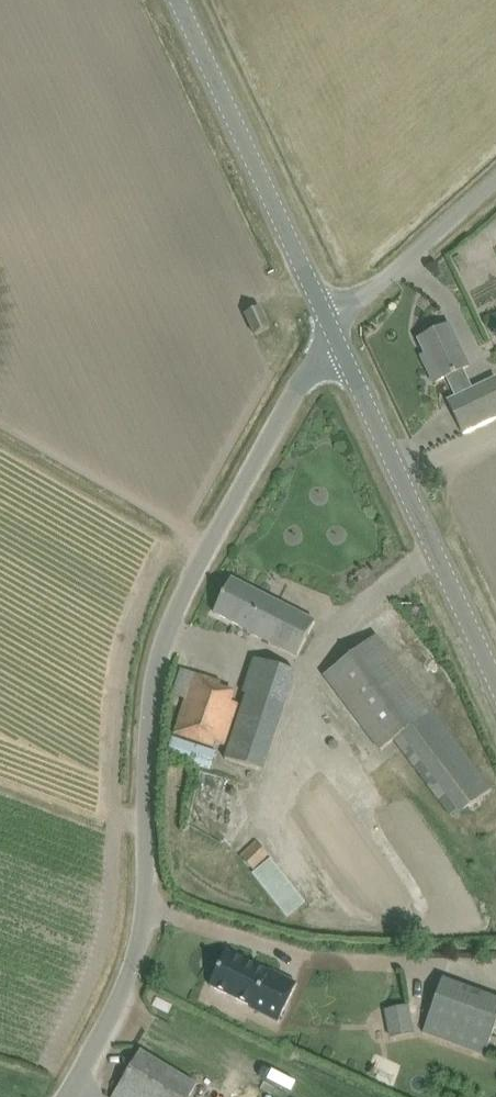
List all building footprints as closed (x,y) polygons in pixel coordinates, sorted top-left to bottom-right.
[(245,314),(255,335),(270,328),(260,307),(245,314)] [(485,425),(495,419),(495,376),(471,388),(463,370),(466,369),(469,367),(458,345),(449,325),(419,339),(431,363),(426,366),(434,383),(446,377),(456,397),(448,400),(465,435),(466,435),(465,434),(485,425)] [(295,656),(313,620),(231,578),(214,613),(248,630),(247,631),(295,656)] [(451,819),(491,789),(376,635),(324,675),(377,747),(390,737),(451,819)] [(263,770),(295,672),(254,658),(247,679),(243,693),(247,694),(226,758),(263,770)] [(181,669),(173,694),(185,698),(174,733),(194,740),(215,747),(216,744),(226,747),(229,736),(240,703),(231,700),(217,696),(220,686),(222,682),(181,669)] [(172,738),(167,757),(211,771),(216,751),(172,738)] [(256,841),(241,855),(254,869),(269,854),(256,841)] [(395,871),(408,886),(441,859),(427,843),(395,871)] [(292,914),(309,901),(275,855),(258,869),(292,914)] [(252,1007),(251,1009),(278,1022),(297,984),(270,970),(269,972),(227,951),(210,986),(252,1007)] [(483,1055),(495,1020),(495,999),(442,979),(423,1033),(483,1055)] [(408,1006),(385,1010),(391,1037),(413,1033),(408,1006)] [(198,1085),(141,1050),(112,1096),(190,1096),(198,1085)]
